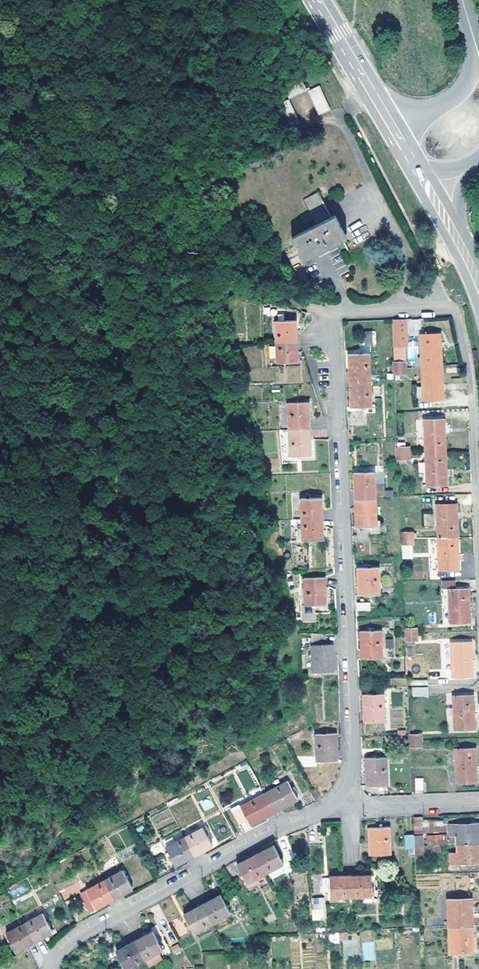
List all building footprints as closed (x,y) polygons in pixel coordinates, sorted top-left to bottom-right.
[(278,89),(284,101),(285,100),(302,91),(296,78),(278,89)] [(314,84),(302,91),(315,114),(327,108),(314,84)] [(297,124),(285,100),(284,101),(273,107),(285,130),(297,124)] [(336,256),(348,249),(342,240),(329,216),(316,191),(300,200),(306,212),(296,217),(301,225),(311,220),(314,225),(290,237),(303,261),(330,246),(336,256)] [(334,213),(329,216),(342,240),(347,237),(334,213)] [(404,318),(391,319),(392,345),(402,345),(406,345),(404,318)] [(277,342),(297,341),(297,329),(296,320),(284,320),(275,321),(277,342)] [(421,366),(423,399),(442,399),(440,366),(439,333),(419,335),(421,366)] [(297,341),(277,342),(278,363),(298,362),(298,351),(297,341)] [(392,345),(392,362),(403,362),(402,345),(392,345)] [(350,391),(351,408),(372,407),(370,380),(369,353),(349,354),(349,367),(350,381),(350,391)] [(289,430),(310,429),(309,415),(308,402),(288,403),(289,430)] [(443,419),(424,420),(425,452),(427,485),(446,484),(445,451),(443,419)] [(310,445),(310,429),(289,430),(290,457),(311,456),(310,445)] [(375,472),(354,473),(354,487),(355,500),(355,515),(356,527),(371,526),(377,526),(376,498),(375,472)] [(301,519),(302,540),(323,540),(323,531),(322,518),(322,507),(321,497),(300,498),(301,519)] [(437,537),(439,569),(459,568),(457,536),(456,504),(436,505),(437,537)] [(424,514),(424,526),(432,526),(432,514),(424,514)] [(358,568),(358,594),(380,593),(379,567),(358,568)] [(326,604),(324,577),(304,577),(305,605),(326,604)] [(455,588),(455,579),(442,579),(442,589),(449,589),(455,588)] [(449,589),(451,622),(469,621),(468,588),(455,588),(449,589)] [(356,611),(370,611),(370,602),(356,602),(356,611)] [(302,611),(303,622),(315,621),(314,611),(302,611)] [(381,629),(360,631),(361,657),(382,656),(381,629)] [(311,633),(311,644),(313,671),(333,671),(332,643),(324,643),(324,633),(311,633)] [(451,643),(452,675),(472,674),(470,642),(451,643)] [(412,696),(428,696),(428,686),(412,686),(412,696)] [(384,693),(362,694),(364,721),(385,720),(384,693)] [(454,696),(455,729),(474,728),(473,695),(454,696)] [(315,734),(316,761),(337,760),(335,733),(315,734)] [(456,749),(457,781),(476,780),(475,748),(456,749)] [(386,756),(365,757),(367,785),(388,784),(386,756)] [(423,794),(424,794),(423,778),(415,778),(415,794),(423,794)] [(263,793),(239,806),(247,819),(250,824),(263,816),(273,811),(286,804),(297,798),(287,780),(263,793)] [(239,806),(238,803),(230,808),(238,824),(247,819),(239,806)] [(421,835),(421,817),(413,817),(413,831),(414,835),(421,835)] [(477,843),(478,843),(478,832),(478,824),(470,824),(449,825),(450,834),(456,834),(456,844),(477,843)] [(368,826),(370,854),(389,853),(388,825),(368,826)] [(165,847),(175,865),(185,859),(194,854),(202,850),(211,845),(206,835),(201,827),(184,837),(165,847)] [(407,848),(414,848),(414,845),(414,837),(414,835),(405,836),(405,848),(407,848)] [(478,854),(478,843),(477,843),(456,844),(456,853),(450,853),(450,863),(478,862),(478,854)] [(255,854),(264,872),(283,862),(273,844),(264,849),(255,854)] [(245,882),(264,872),(255,854),(245,859),(236,864),(245,882)] [(103,880),(80,892),(87,907),(93,904),(95,908),(113,898),(125,892),(132,888),(122,869),(103,880)] [(351,896),(372,895),(371,874),(358,875),(350,875),(340,876),(330,876),(331,896),(351,896)] [(193,908),(184,913),(194,931),(212,921),(230,911),(221,893),(210,899),(203,903),(193,908)] [(311,898),(312,921),(326,920),(325,897),(311,898)] [(448,899),(449,926),(471,925),(470,898),(448,899)] [(42,913),(23,922),(33,940),(42,936),(51,931),(42,913)] [(33,940),(23,922),(5,932),(15,951),(24,945),(33,940)] [(471,925),(449,926),(449,952),(472,952),(471,925)] [(124,945),(115,950),(125,968),(143,958),(162,948),(153,930),(143,935),(134,940),(124,945)] [(347,940),(346,932),(341,933),(338,933),(338,940),(347,940)] [(338,940),(338,933),(330,933),(330,941),(338,940)] [(178,944),(171,947),(174,954),(181,952),(178,944)]
